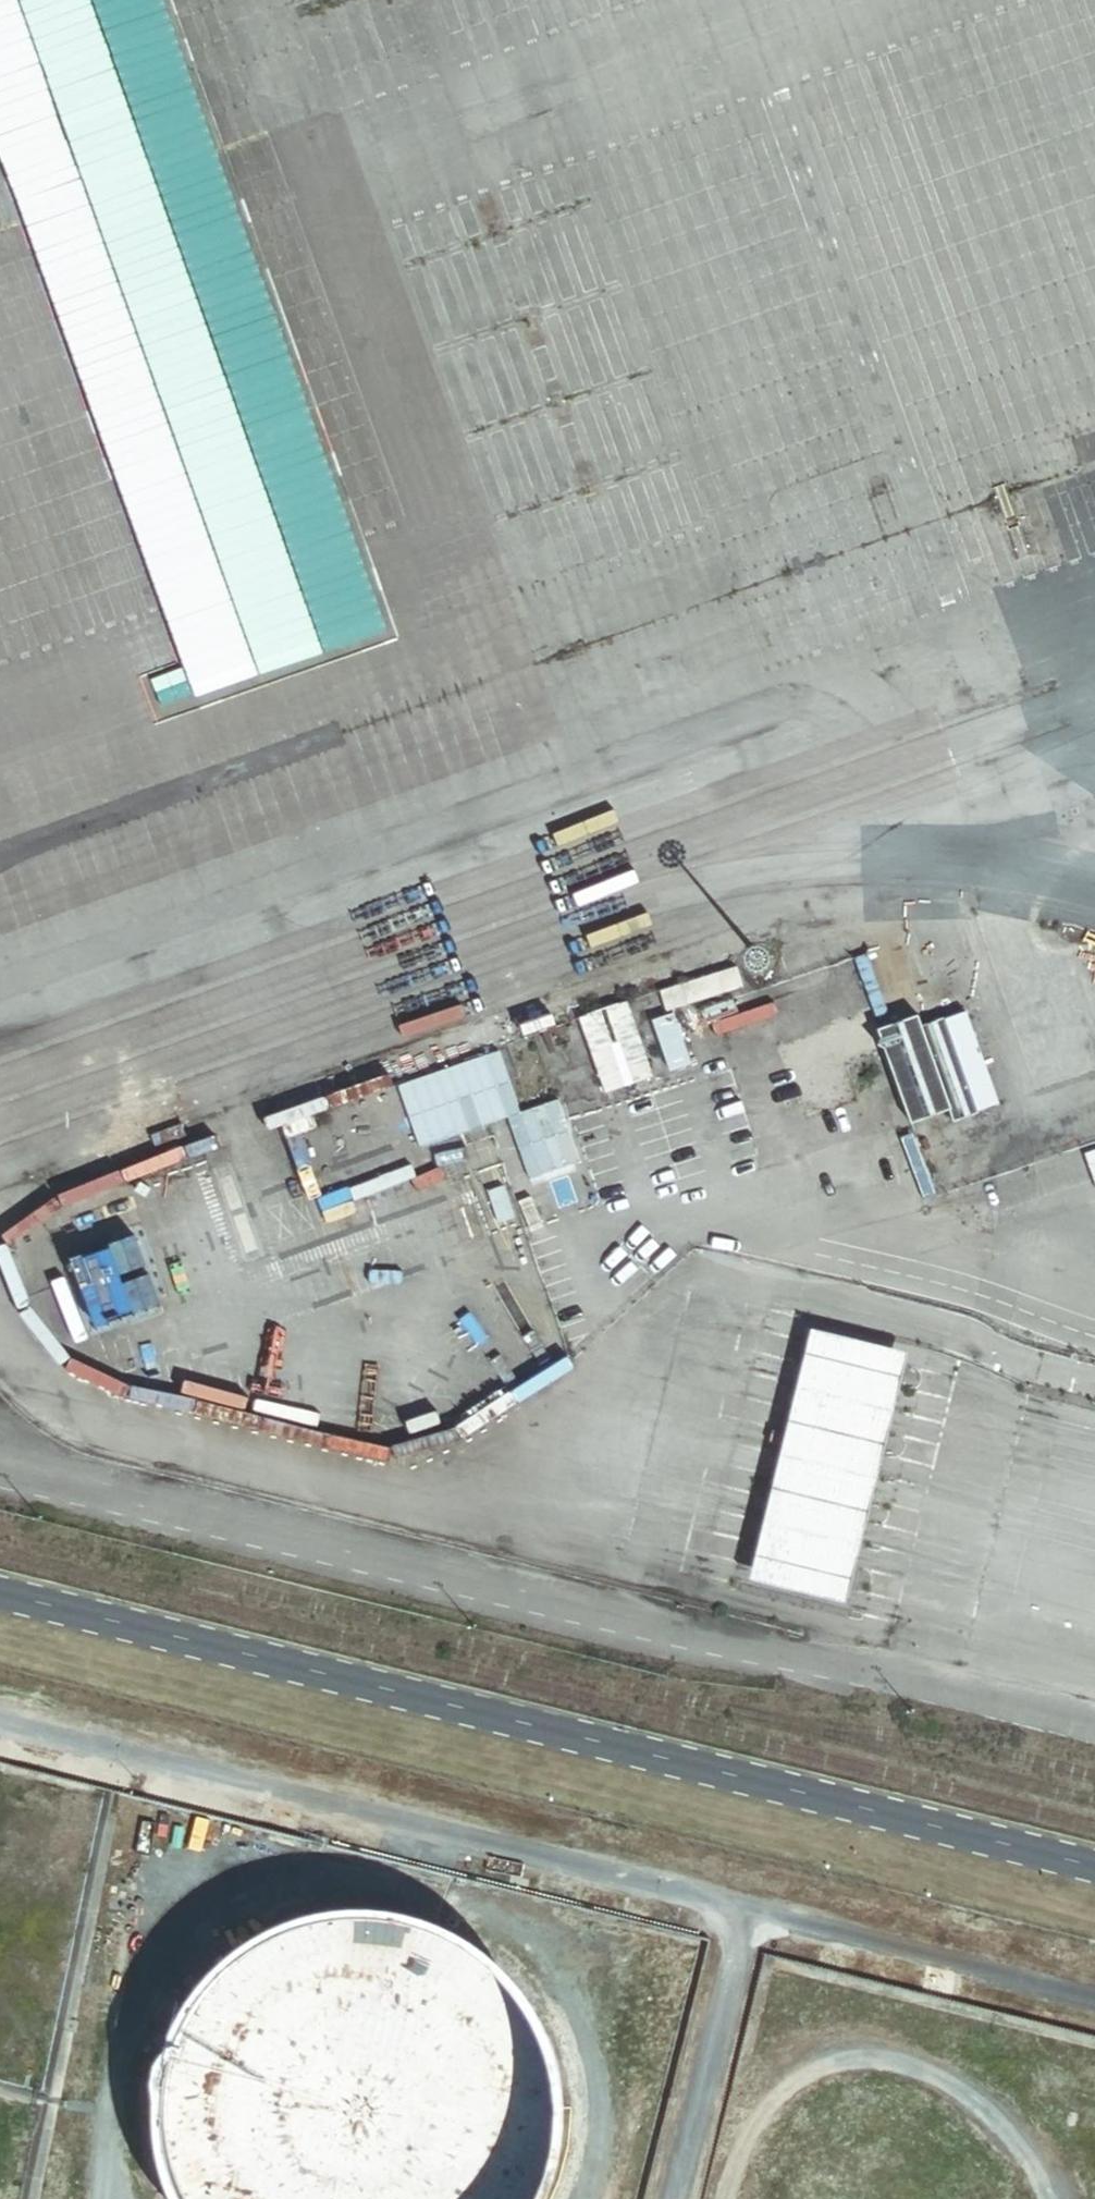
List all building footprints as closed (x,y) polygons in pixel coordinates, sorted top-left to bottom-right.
[(736,967),(661,992),(667,1011),(742,986),(736,967)] [(627,1003),(580,1019),(605,1093),(653,1077),(627,1003)] [(998,1103),(966,1014),(946,1021),(922,1029),(918,1017),(879,1031),(881,1036),(880,1039),(878,1046),(885,1049),(912,1123),(950,1109),(954,1119),(998,1103)] [(675,1015),(652,1022),(668,1071),(691,1064),(675,1015)] [(535,1035),(504,1047),(526,1106),(557,1094),(535,1035)] [(907,1353),(810,1329),(750,1580),(846,1604),(907,1353)] [(556,2188),(561,2171),(565,2150),(567,2133),(568,2115),(566,2094),(563,2076),(557,2056),(551,2039),(542,2020),(530,2002),(517,1985),(505,1972),(489,1958),(471,1946),(456,1938),(439,1930),(419,1923),(399,1919),(378,1916),(356,1916),(338,1917),(318,1921),(301,1926),(284,1932),(265,1942),(247,1953),(233,1964),(217,1979),(203,1995),(193,2009),(183,2028),(175,2044),(169,2064),(164,2085),(162,2103),(161,2120),(162,2142),(166,2163),(170,2180),(177,2198),(551,2198),(556,2188)]
